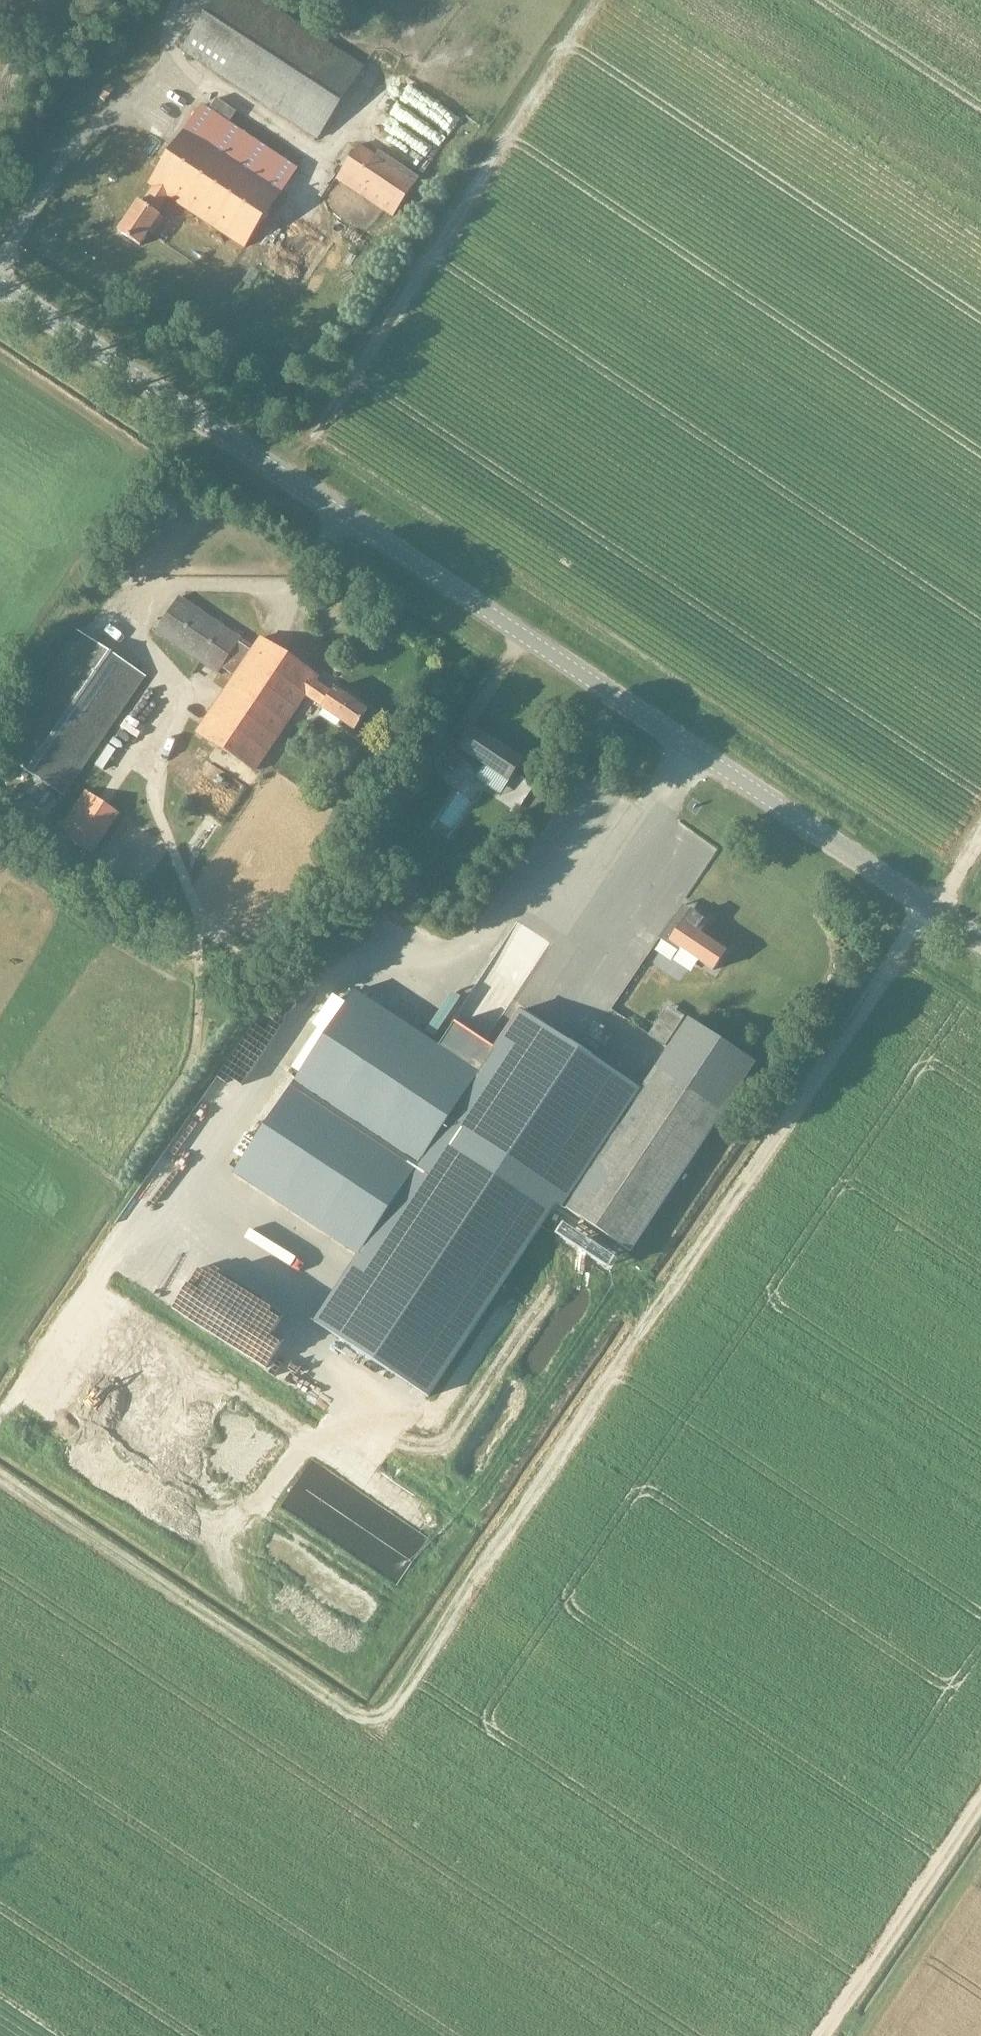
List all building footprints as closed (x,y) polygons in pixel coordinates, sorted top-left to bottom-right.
[(365,67),(263,0),(216,0),(181,52),(317,141),(365,67)] [(297,169),(211,111),(202,105),(149,185),(153,187),(142,204),(139,201),(118,231),(140,246),(149,233),(153,236),(164,218),(157,214),(168,197),(244,248),(297,169)] [(415,183),(374,156),(358,145),(336,178),(393,216),(415,183)] [(283,289),(299,274),(276,249),(260,264),(283,289)] [(158,498),(163,492),(157,488),(152,495),(158,498)] [(260,639),(254,648),(179,598),(155,632),(217,674),(221,667),(235,676),(197,733),(254,771),(305,696),(322,707),(321,708),(355,731),(368,712),(334,689),(331,692),(315,681),(318,677),(260,639)] [(146,677),(76,630),(0,742),(0,753),(64,797),(146,677)] [(483,765),(497,744),(472,727),(461,743),(455,740),(453,743),(437,766),(451,776),(459,765),(476,776),(483,765)] [(497,744),(483,765),(509,782),(523,761),(497,744)] [(209,812),(226,806),(218,783),(201,789),(209,812)] [(91,854),(119,813),(86,791),(58,832),(91,854)] [(683,922),(674,916),(659,938),(660,939),(661,938),(677,949),(679,948),(713,970),(726,951),(699,934),(708,921),(691,910),(683,922)] [(243,1155),(233,1170),(357,1253),(478,1073),(439,1047),(354,990),(344,1005),(334,998),(317,1023),(327,1030),(256,1136),(246,1130),(233,1148),(243,1155)] [(562,1208),(563,1207),(641,1090),(545,1027),(546,1025),(544,1024),(544,1026),(520,1010),(494,1050),(455,1025),(456,1023),(455,1022),(439,1047),(478,1073),(357,1253),(472,1331),(555,1204),(562,1208)] [(689,1017),(655,1069),(721,1114),(756,1062),(689,1017)] [(207,1105),(228,1072),(220,1067),(198,1100),(207,1105)] [(641,1090),(563,1207),(630,1252),(721,1114),(655,1069),(641,1090)] [(548,1221),(601,1258),(610,1244),(557,1207),(548,1221)]
